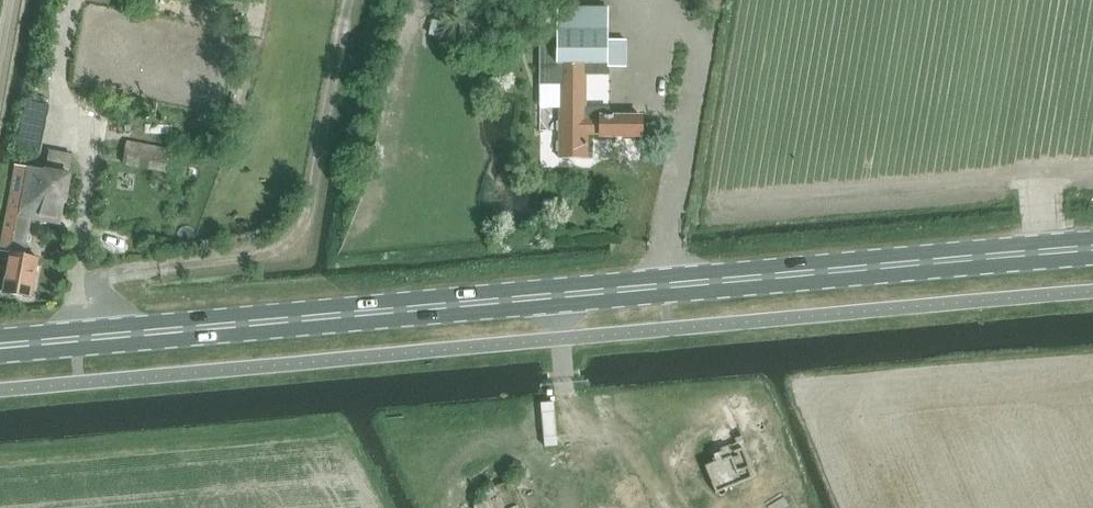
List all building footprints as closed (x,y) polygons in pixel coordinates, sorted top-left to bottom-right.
[(586,108),(588,65),(607,65),(607,64),(609,68),(626,68),(626,40),(608,41),(608,9),(557,7),(541,7),(540,83),(561,83),(560,159),(587,158),(588,135),(599,135),(599,136),(642,137),(642,116),(610,115),(609,108),(586,108)] [(430,33),(446,36),(449,21),(433,18),(430,33)] [(19,136),(40,140),(47,106),(26,102),(19,136)] [(122,163),(165,171),(170,149),(148,145),(149,138),(137,136),(136,143),(126,141),(122,163)] [(6,231),(2,251),(12,253),(4,292),(17,295),(31,298),(39,258),(24,256),(27,244),(32,218),(58,222),(71,155),(49,151),(46,169),(19,164),(6,231)] [(710,462),(697,467),(707,493),(752,474),(737,441),(707,454),(710,462)] [(477,507),(520,507),(510,484),(479,497),(483,505),(477,507)] [(780,496),(779,494),(764,504),(765,506),(780,496)] [(788,507),(783,498),(767,507),(787,507),(788,507)]
